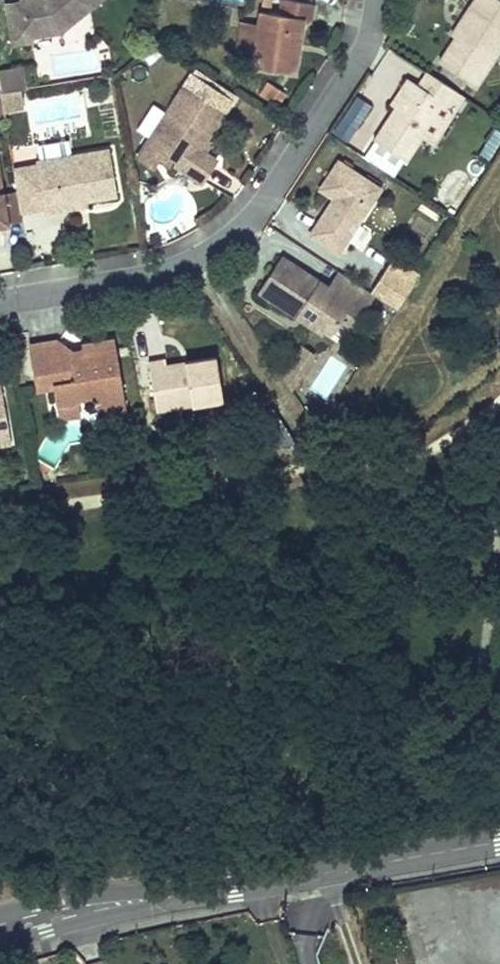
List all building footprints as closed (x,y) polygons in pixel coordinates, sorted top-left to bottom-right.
[(23,48),(22,39),(37,37),(36,28),(45,27),(57,19),(61,26),(92,4),(90,0),(48,0),(42,4),(39,0),(16,4),(17,9),(0,11),(0,27),(3,47),(4,51),(23,48)] [(485,0),(473,0),(452,33),(457,36),(433,72),(470,96),(499,49),(499,9),(485,0)] [(275,28),(256,25),(254,38),(249,68),(247,80),(293,87),(303,33),(310,34),(313,16),(277,10),(275,28)] [(36,28),(37,37),(46,36),(61,26),(57,19),(45,27),(36,28)] [(249,68),(254,38),(236,35),(231,65),(249,68)] [(155,60),(146,53),(136,66),(146,73),(155,60)] [(446,111),(455,99),(420,76),(410,91),(405,88),(368,144),(400,165),(438,106),(446,111)] [(21,97),(18,77),(0,80),(0,100),(21,97)] [(178,89),(141,145),(167,162),(172,166),(168,171),(196,190),(212,166),(196,154),(220,118),(178,89)] [(285,101),(272,93),(264,105),(276,113),(285,101)] [(167,162),(141,145),(130,161),(145,171),(150,163),(161,171),(167,162)] [(32,170),(41,219),(59,216),(59,212),(84,207),(109,203),(101,158),(32,170)] [(305,245),(334,264),(378,194),(339,169),(320,198),(332,205),(305,245)] [(14,203),(0,204),(0,235),(18,233),(14,203)] [(84,207),(59,212),(59,216),(85,212),(84,207)] [(398,308),(418,271),(390,256),(370,294),(398,308)] [(374,303),(339,281),(328,298),(277,265),(256,297),(291,319),(295,314),(334,339),(351,313),(363,321),(374,303)] [(353,335),(363,321),(351,313),(342,328),(353,335)] [(57,351),(28,356),(35,391),(46,389),(50,409),(72,406),(74,401),(95,414),(97,423),(125,418),(113,350),(82,355),(83,362),(70,365),(69,360),(57,351)] [(159,374),(158,367),(145,369),(154,421),(215,411),(208,366),(159,374)] [(50,409),(52,424),(74,420),(72,406),(50,409)]
